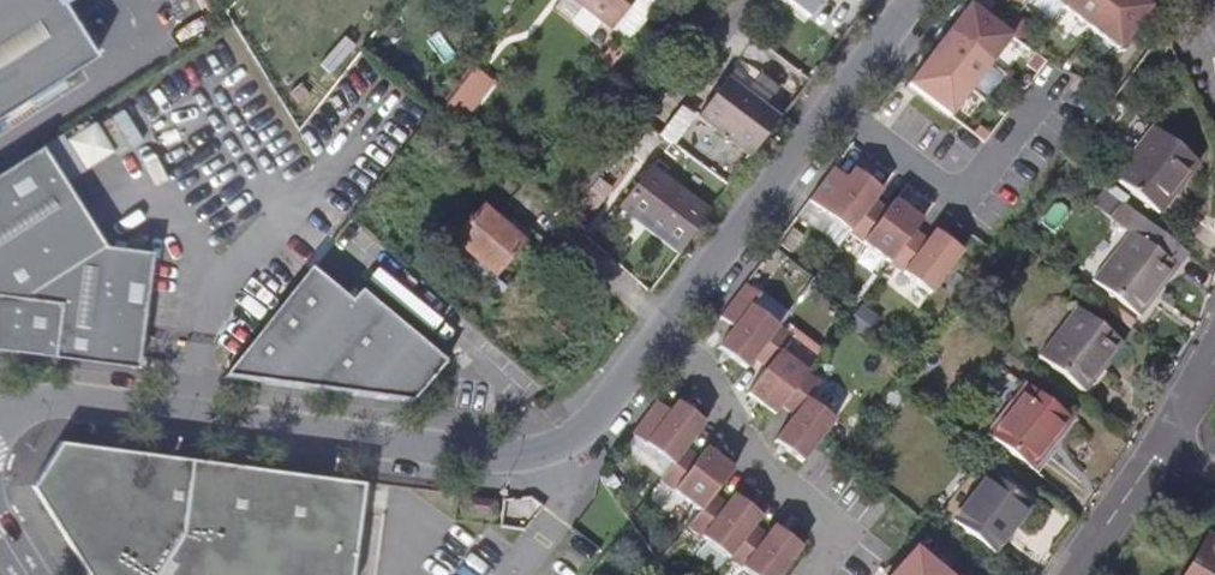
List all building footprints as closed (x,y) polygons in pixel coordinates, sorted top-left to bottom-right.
[(98,56),(63,0),(0,0),(0,118),(98,56)] [(612,30),(635,0),(575,0),(612,30)] [(808,11),(817,0),(793,0),(808,11)] [(1119,51),(1151,9),(1140,0),(1052,0),(1119,51)] [(970,5),(909,85),(951,117),(1013,38),(970,5)] [(475,70),(445,107),(462,121),(492,84),(475,70)] [(751,153),(781,115),(728,73),(699,112),(751,153)] [(1152,128),(1113,179),(1157,214),(1196,162),(1152,128)] [(140,368),(144,337),(138,336),(150,252),(109,246),(69,183),(88,170),(65,134),(0,175),(0,349),(140,368)] [(592,186),(610,163),(592,149),(567,181),(585,196),(592,186)] [(675,252),(706,211),(652,167),(620,208),(675,252)] [(834,168),(809,201),(904,273),(931,294),(964,251),(936,230),(929,240),(916,230),(924,221),(896,200),(888,209),(876,200),(883,190),(856,169),(848,179),(834,168)] [(585,196),(569,216),(579,224),(603,195),(592,186),(585,196)] [(1187,252),(1122,202),(1111,217),(1130,233),(1093,280),(1137,314),(1187,252)] [(503,224),(492,215),(483,207),(454,241),(442,230),(430,245),(495,300),(507,286),(494,274),(523,241),(503,224)] [(497,209),(492,215),(503,224),(508,218),(497,209)] [(315,263),(223,380),(274,386),(412,405),(453,353),(365,284),(356,295),(315,263)] [(746,284),(722,317),(736,328),(720,348),(748,369),(755,359),(768,369),(749,395),(776,415),(783,405),(796,416),(776,441),(805,462),(837,421),(810,400),(822,384),(782,353),(794,337),(754,306),(762,295),(746,284)] [(1076,308),(1039,357),(1081,392),(1120,342),(1076,308)] [(1026,384),(987,434),(1032,471),(1071,419),(1026,384)] [(632,433),(672,464),(659,480),(699,511),(687,527),(728,559),(749,574),(781,574),(801,548),(774,527),(766,536),(754,527),(761,517),(734,496),(726,505),(713,496),(733,470),(706,449),(698,458),(686,448),(705,423),(678,401),(671,411),(657,400),(632,433)] [(61,442),(34,486),(90,574),(351,574),(364,482),(61,442)] [(977,464),(940,512),(992,553),(1030,506),(977,464)] [(468,500),(466,514),(493,517),(495,504),(468,500)] [(1186,574),(1214,574),(1214,539),(1209,536),(1186,574)] [(917,550),(906,563),(902,560),(890,574),(947,574),(917,550)]
